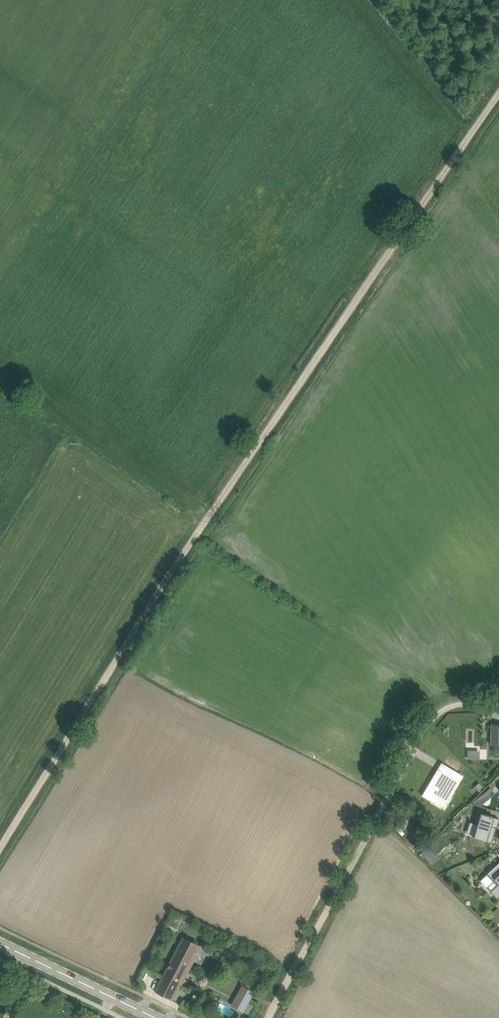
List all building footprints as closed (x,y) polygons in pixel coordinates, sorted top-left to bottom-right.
[(425,797),(435,803),(439,796),(448,802),(463,776),(454,770),(450,777),(440,771),(425,797)] [(498,819),(498,818),(481,813),(481,814),(474,838),(492,843),(495,831),(496,827),(494,827),(496,818),(498,819)] [(403,830),(397,825),(394,828),(402,835),(405,833),(402,831),(403,830)] [(420,854),(431,864),(438,857),(428,847),(420,854)] [(498,899),(498,898),(498,863),(488,873),(498,884),(491,891),(498,899)] [(184,937),(156,992),(171,1000),(178,987),(180,988),(202,946),(184,937)] [(242,985),(231,1005),(244,1012),(255,992),(242,985)]
